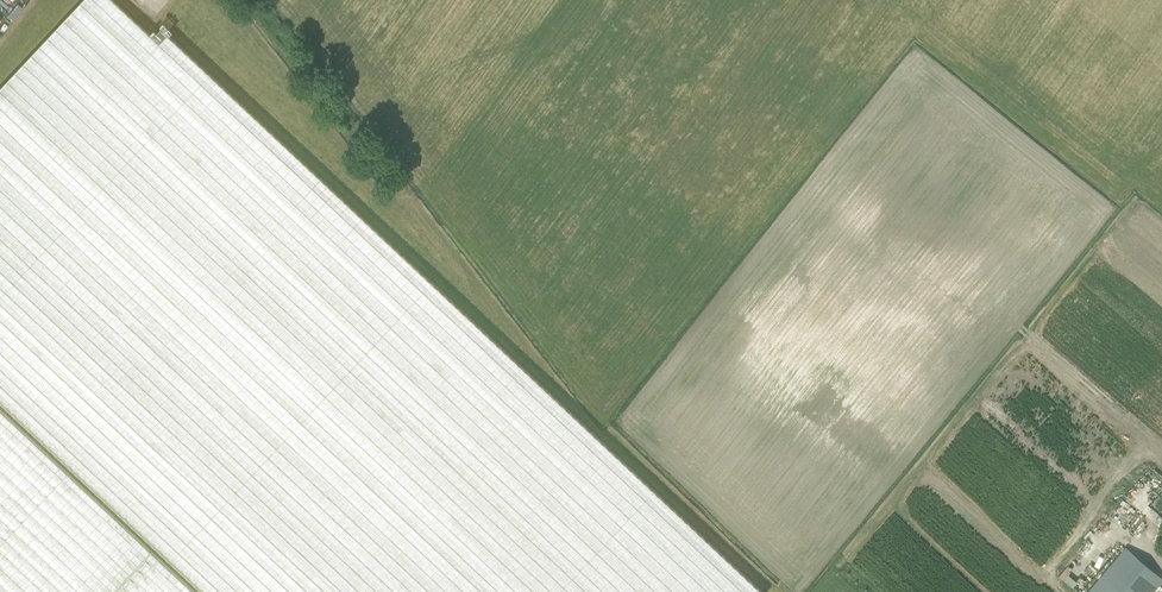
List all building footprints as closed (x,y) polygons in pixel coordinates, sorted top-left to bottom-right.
[(195,591),(763,591),(167,35),(159,43),(113,0),(82,0),(0,88),(0,409),(195,591)] [(17,16),(26,5),(22,2),(13,13),(17,16)] [(12,24),(0,15),(0,40),(12,24)] [(0,409),(0,591),(195,591),(0,409)] [(1088,591),(1153,591),(1161,581),(1161,578),(1126,547),(1088,591)]
